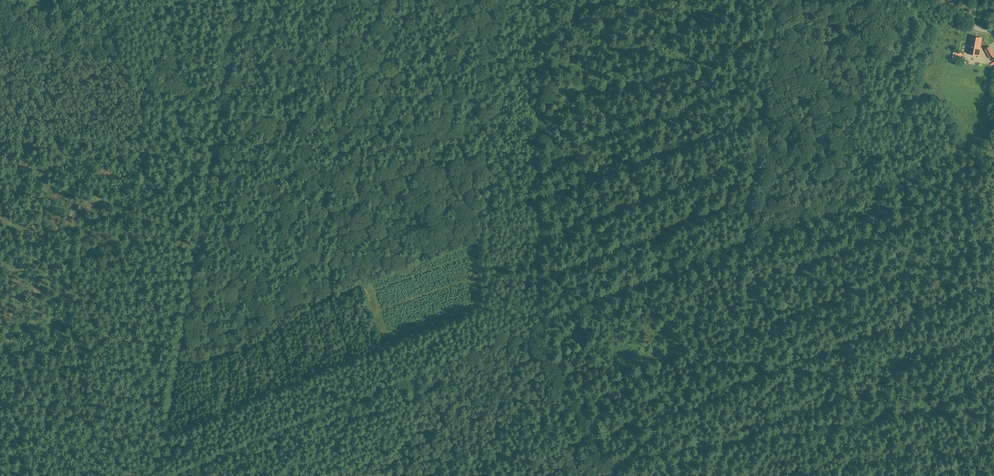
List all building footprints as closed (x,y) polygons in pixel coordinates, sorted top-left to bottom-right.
[(970,35),(968,52),(980,54),(982,37),(970,35)] [(985,50),(989,59),(993,57),(993,54),(990,47),(985,50)] [(955,52),(953,61),(960,63),(963,54),(955,52)]
